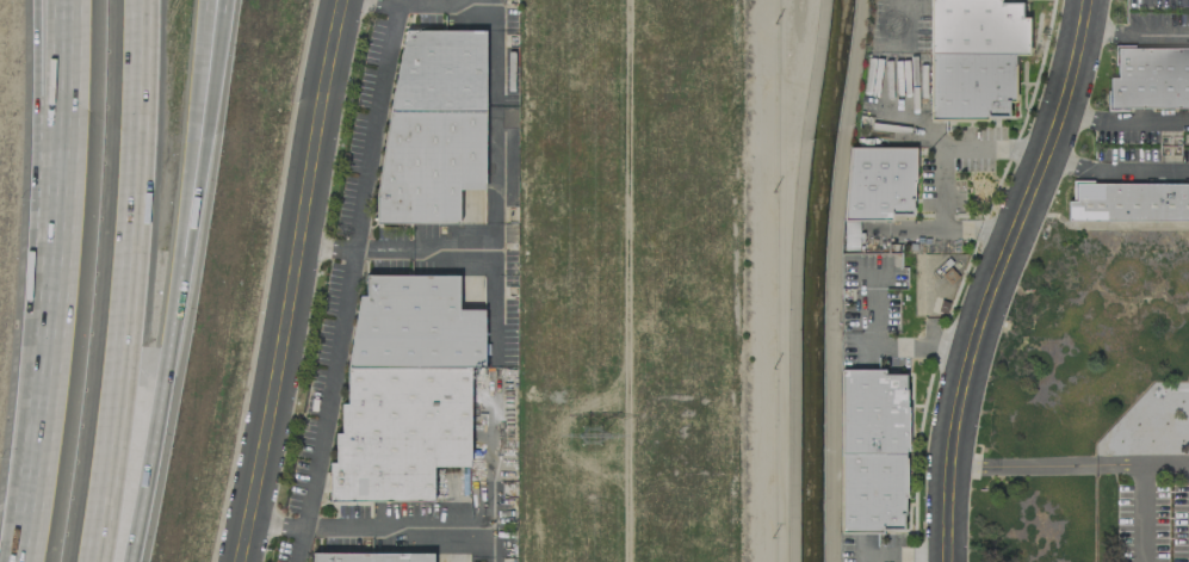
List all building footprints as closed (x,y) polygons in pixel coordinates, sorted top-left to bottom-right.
[(928,118),(928,0),(998,0),(998,1),(1020,1),(1020,16),(1026,16),(1026,54),(1012,54),(1012,101),(1005,101),(1005,116),(985,116),(985,118),(928,118)] [(403,30),(483,30),(482,189),(457,189),(457,223),(374,222),(374,196),(403,30)] [(1116,47),(1188,48),(1188,107),(1108,106),(1109,78),(1116,78),(1116,47)] [(848,146),(841,218),(888,218),(888,212),(910,212),(910,199),(911,199),(911,181),(912,181),(914,146),(848,146)] [(1073,184),(1188,184),(1188,219),(1066,218),(1066,199),(1073,199),(1073,184)] [(364,274),(457,274),(458,308),(481,309),(482,366),(467,366),(467,464),(431,465),(431,501),(327,500),(328,463),(334,463),(334,433),(339,433),(340,402),(346,402),(346,366),(358,296),(364,296),(364,274)] [(838,365),(903,365),(902,537),(837,537),(838,365)] [(429,554),(429,561),(311,561),(311,554),(429,554)]
